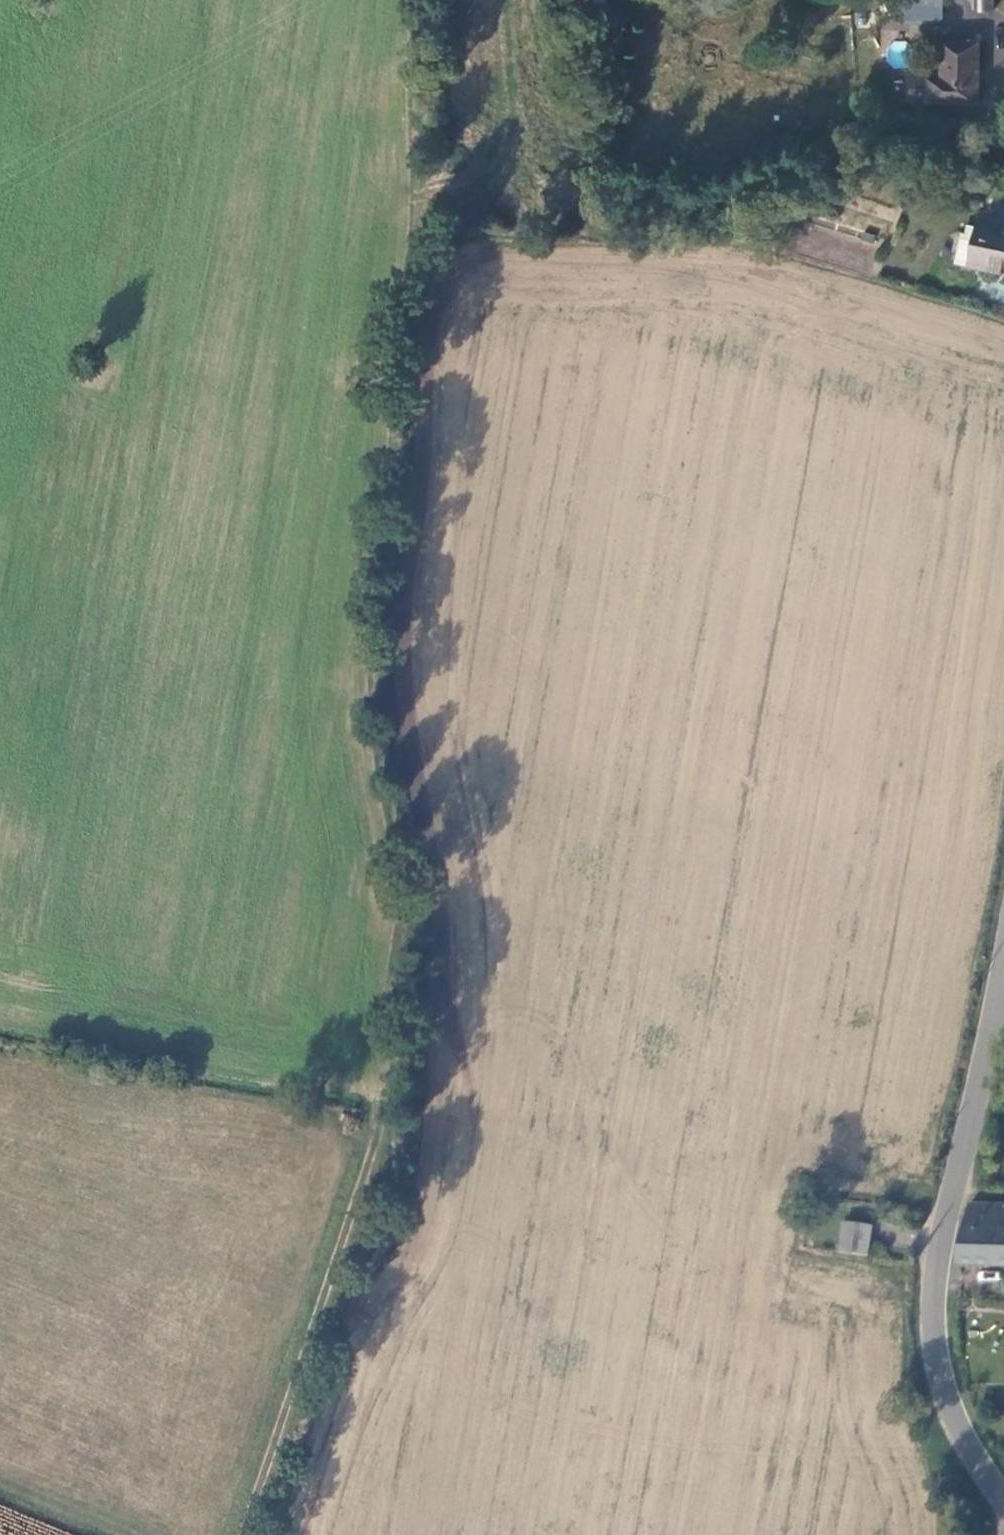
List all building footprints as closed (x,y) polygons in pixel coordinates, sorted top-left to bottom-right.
[(904,19),(931,19),(948,19),(947,0),(904,0),(904,19)] [(977,10),(991,11),(992,0),(978,0),(977,10)] [(945,75),(932,76),(932,100),(981,100),(982,41),(946,40),(945,75)] [(985,221),(975,264),(1003,270),(1003,225),(985,221)] [(972,1216),(961,1273),(1003,1275),(1003,1218),(972,1216)] [(847,1220),(842,1251),(871,1256),(875,1224),(847,1220)]
